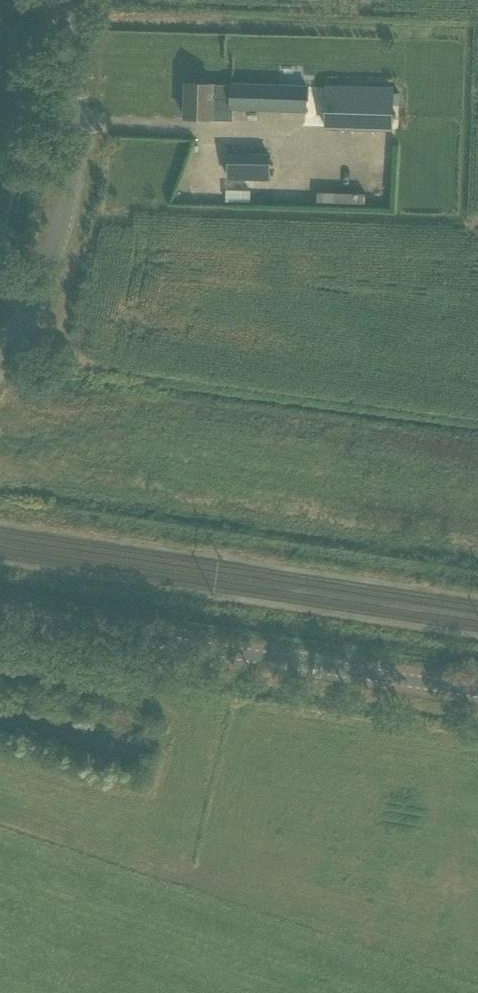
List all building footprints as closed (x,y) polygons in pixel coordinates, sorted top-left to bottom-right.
[(186,83),(185,118),(205,119),(213,119),(213,118),(232,119),(232,108),(285,110),(306,110),(307,110),(308,86),(206,84),(186,83)] [(326,127),(392,129),(392,121),(405,121),(405,99),(393,98),(393,89),(327,87),(326,127)] [(229,154),(229,179),(243,179),(243,204),(267,205),(267,179),(269,179),(269,155),(229,154)]
